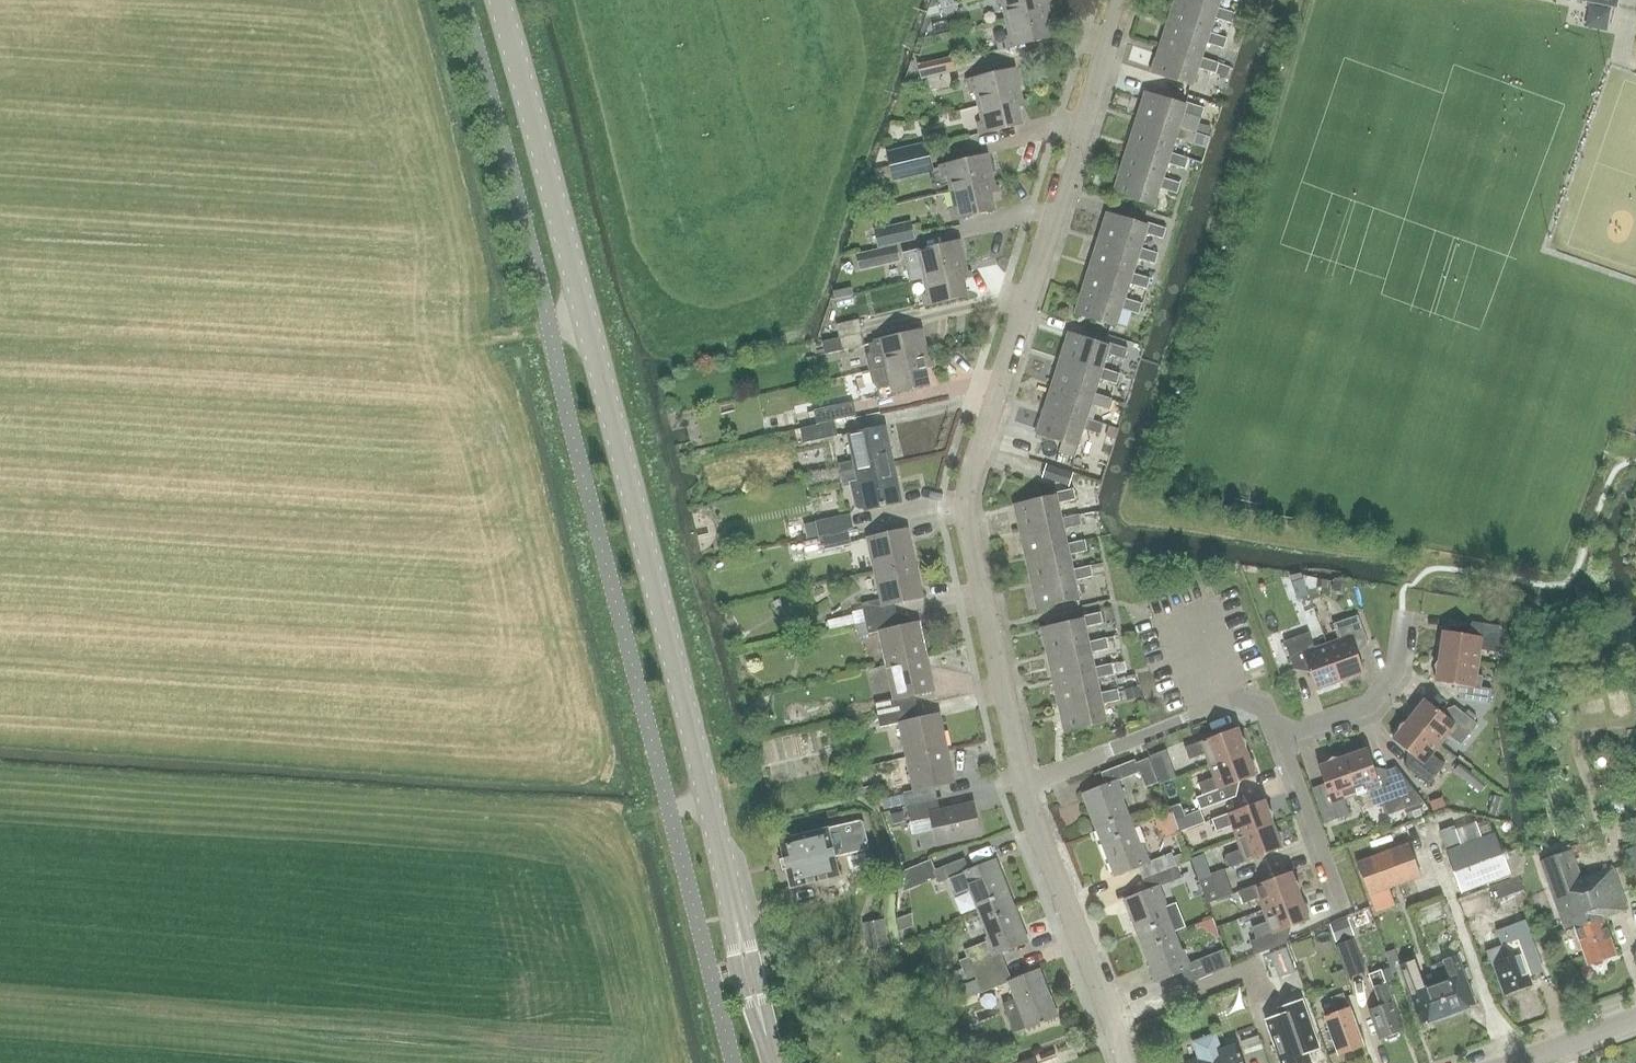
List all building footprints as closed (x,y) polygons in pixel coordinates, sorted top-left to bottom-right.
[(1050,10),(1047,0),(996,0),(998,5),(1003,4),(1007,20),(1050,10)] [(1211,33),(1215,18),(1232,24),(1236,13),(1219,8),(1218,11),(1185,0),(1176,0),(1169,22),(1210,36),(1211,33)] [(1219,8),(1221,0),(1185,0),(1218,11),(1219,8)] [(1050,10),(1007,20),(1010,36),(1005,37),(1008,48),(1051,38),(1047,21),(1052,20),(1050,10)] [(1202,61),(1203,58),(1207,43),(1225,49),(1228,38),(1211,33),(1210,36),(1169,22),(1161,48),(1202,61)] [(1217,74),(1220,63),(1203,58),(1202,61),(1161,48),(1152,73),(1194,86),(1199,68),(1217,74)] [(952,57),(930,62),(933,77),(950,73),(955,71),(952,57)] [(1217,74),(1228,77),(1231,67),(1220,63),(1217,74)] [(979,106),(1022,96),(1016,68),(967,80),(970,91),(975,90),(979,106)] [(933,77),(928,78),(931,91),(953,86),(950,73),(933,77)] [(1179,131),(1180,128),(1185,113),(1202,119),(1205,108),(1187,102),(1187,105),(1146,92),(1138,118),(1179,131)] [(1022,96),(979,106),(983,122),(978,123),(980,134),(1024,124),(1020,107),(1025,106),(1022,96)] [(1197,134),(1180,128),(1179,131),(1138,118),(1130,143),(1171,156),(1172,153),(1177,138),(1194,144),(1197,134)] [(1212,127),(1201,123),(1198,132),(1209,135),(1212,127)] [(1189,158),(1172,153),(1171,156),(1130,143),(1122,168),(1163,181),(1164,178),(1169,163),(1186,169),(1189,158)] [(931,157),(928,144),(889,153),(892,166),(931,157)] [(952,192),(995,182),(988,155),(940,166),(943,177),(948,176),(952,192)] [(892,166),(895,179),(933,170),(930,157),(892,166)] [(892,166),(876,170),(879,183),(895,179),(892,166)] [(1181,184),(1164,178),(1163,181),(1122,168),(1114,194),(1155,207),(1161,188),(1178,194),(1181,184)] [(995,182),(952,192),(955,208),(950,209),(953,220),(996,210),(992,193),(997,192),(995,182)] [(1108,212),(1100,238),(1141,251),(1142,248),(1147,234),(1164,239),(1167,229),(1149,223),(1148,225),(1108,212)] [(916,240),(911,221),(874,230),(878,249),(916,240)] [(1133,276),(1134,273),(1139,259),(1156,264),(1159,254),(1142,248),(1141,251),(1100,238),(1092,263),(1133,276)] [(924,278),(967,268),(961,241),(917,251),(917,250),(904,253),(911,281),(924,278)] [(906,261),(902,244),(856,254),(860,271),(906,261)] [(1125,301),(1126,298),(1131,284),(1148,289),(1151,279),(1134,273),(1133,276),(1092,263),(1084,288),(1125,301)] [(967,268),(924,278),(928,294),(923,295),(925,306),(968,296),(965,279),(970,278),(967,268)] [(852,288),(834,291),(836,299),(854,295),(852,288)] [(1076,314),(1117,327),(1123,309),(1140,314),(1143,304),(1126,298),(1125,301),(1084,288),(1076,314)] [(840,338),(863,332),(860,320),(837,324),(840,338)] [(871,371),(929,357),(923,330),(874,341),(875,343),(870,344),(872,352),(869,355),(868,359),(871,371)] [(863,332),(840,338),(823,342),(826,354),(866,346),(863,332)] [(1102,371),(1103,369),(1108,354),(1125,359),(1128,349),(1110,343),(1110,345),(1069,333),(1061,358),(1102,371)] [(929,357),(871,371),(874,383),(878,387),(881,400),(895,397),(894,394),(931,385),(927,369),(932,367),(929,357)] [(1120,374),(1103,369),(1102,371),(1061,358),(1053,383),(1094,397),(1095,394),(1100,379),(1117,385),(1120,374)] [(1113,399),(1095,394),(1094,397),(1053,383),(1045,408),(1086,422),(1087,419),(1092,404),(1109,410),(1113,399)] [(856,417),(853,402),(832,407),(814,410),(818,425),(856,417)] [(1105,424),(1087,419),(1086,422),(1045,408),(1037,434),(1063,442),(1078,447),(1084,429),(1101,435),(1105,424)] [(805,444),(839,437),(836,422),(802,429),(805,444)] [(841,476),(894,464),(886,426),(849,435),(854,461),(839,464),(841,476)] [(1117,439),(1120,429),(1110,426),(1107,436),(1117,439)] [(1063,442),(1059,453),(1075,458),(1078,447),(1063,442)] [(1070,484),(1075,470),(1048,461),(1043,475),(1070,484)] [(902,502),(894,464),(841,476),(844,487),(850,486),(855,508),(860,510),(865,510),(902,502)] [(1063,522),(1062,519),(1059,503),(1076,500),(1074,489),(1055,493),(1056,495),(1015,504),(1021,531),(1063,522)] [(820,536),(849,530),(849,529),(854,528),(851,515),(817,522),(820,536)] [(1068,547),(1068,544),(1065,529),(1082,525),(1080,515),(1062,519),(1063,522),(1021,531),(1026,557),(1068,547)] [(804,524),(807,539),(820,537),(820,536),(817,522),(804,524)] [(875,572),(916,563),(908,529),(868,538),(875,572)] [(820,536),(820,537),(823,551),(852,544),(849,530),(820,536)] [(823,551),(820,539),(804,542),(806,554),(823,551)] [(1074,573),(1074,570),(1070,555),(1088,551),(1085,540),(1068,544),(1068,547),(1026,557),(1032,582),(1074,573)] [(866,622),(897,615),(895,603),(923,597),(916,563),(875,572),(881,600),(862,604),(866,622)] [(1105,574),(1103,563),(1091,566),(1093,577),(1105,574)] [(1093,577),(1091,566),(1074,570),(1074,573),(1032,582),(1038,609),(1080,599),(1076,581),(1093,577)] [(1304,576),(1312,600),(1320,597),(1316,587),(1327,589),(1329,580),(1304,576)] [(1292,582),(1298,599),(1310,595),(1304,578),(1292,582)] [(1333,590),(1352,594),(1348,581),(1335,579),(1333,590)] [(1042,628),(1048,654),(1090,645),(1089,642),(1086,627),(1104,623),(1101,612),(1083,616),(1083,618),(1042,628)] [(887,666),(928,657),(920,623),(900,627),(897,615),(866,622),(869,634),(879,632),(887,666)] [(1328,644),(1341,682),(1365,673),(1356,648),(1369,644),(1359,615),(1334,624),(1339,640),(1328,644)] [(866,622),(857,624),(859,636),(869,634),(866,622)] [(1440,656),(1480,662),(1482,650),(1498,653),(1502,626),(1472,622),(1470,635),(1444,631),(1440,656)] [(1341,682),(1328,644),(1315,648),(1310,633),(1285,642),(1295,670),(1308,665),(1317,690),(1341,682)] [(1096,670),(1095,667),(1092,653),(1109,649),(1107,638),(1089,642),(1090,645),(1048,654),(1053,680),(1096,670)] [(1478,675),(1480,662),(1440,656),(1436,682),(1462,686),(1460,699),(1490,704),(1492,689),(1482,688),(1484,676),(1478,675)] [(878,715),(918,707),(915,695),(935,691),(928,657),(887,666),(894,699),(875,703),(878,715)] [(1125,661),(1113,664),(1115,673),(1127,671),(1125,661)] [(1101,696),(1101,693),(1097,678),(1115,674),(1115,673),(1113,664),(1095,667),(1096,670),(1053,680),(1059,706),(1101,696)] [(1141,696),(1139,687),(1126,690),(1128,700),(1134,699),(1142,697),(1141,696)] [(1059,706),(1065,732),(1107,722),(1103,704),(1121,700),(1118,689),(1101,693),(1101,696),(1059,706)] [(1409,720),(1441,744),(1449,734),(1453,738),(1461,729),(1469,736),(1478,724),(1455,705),(1446,716),(1425,699),(1409,720)] [(907,757),(948,748),(940,714),(920,718),(918,707),(878,715),(881,727),(899,723),(907,757)] [(1433,754),(1441,744),(1409,720),(1393,740),(1414,756),(1406,767),(1429,785),(1446,765),(1433,754)] [(1210,766),(1248,752),(1239,728),(1186,747),(1190,760),(1206,754),(1210,766)] [(907,805),(938,798),(935,787),(955,782),(948,748),(907,757),(914,791),(904,793),(907,805)] [(1357,795),(1369,791),(1374,807),(1416,792),(1397,767),(1377,774),(1368,749),(1343,757),(1357,795)] [(1248,752),(1210,766),(1214,778),(1199,783),(1204,796),(1230,786),(1257,776),(1248,752)] [(1161,784),(1173,779),(1164,754),(1151,759),(1161,784)] [(1345,799),(1357,795),(1343,757),(1319,766),(1328,791),(1315,796),(1325,824),(1350,815),(1345,799)] [(1141,773),(1147,788),(1159,783),(1149,758),(1137,763),(1141,773)] [(1137,763),(1136,760),(1106,772),(1110,784),(1083,795),(1096,827),(1112,821),(1119,837),(1135,831),(1122,800),(1125,798),(1119,781),(1140,773),(1140,774),(1141,773),(1137,763)] [(1461,764),(1456,771),(1481,791),(1487,784),(1461,764)] [(1204,796),(1197,798),(1202,810),(1235,798),(1230,786),(1204,796)] [(938,798),(907,805),(911,823),(932,818),(938,845),(981,836),(974,803),(941,810),(938,798)] [(1434,811),(1447,806),(1443,798),(1431,802),(1434,811)] [(1237,838),(1275,824),(1266,800),(1213,819),(1217,832),(1233,826),(1237,838)] [(1409,808),(1412,818),(1425,813),(1422,803),(1409,808)] [(1201,810),(1176,820),(1180,832),(1206,822),(1201,810)] [(894,824),(906,822),(904,812),(892,815),(894,824)] [(783,839),(780,839),(791,888),(794,887),(841,876),(837,861),(836,858),(868,850),(869,850),(870,849),(870,848),(870,847),(864,822),(864,821),(863,821),(862,820),(829,828),(783,839)] [(1141,846),(1135,831),(1119,837),(1112,821),(1096,827),(1115,876),(1146,864),(1151,876),(1177,866),(1172,853),(1150,862),(1144,845),(1141,846)] [(1275,824),(1237,838),(1241,850),(1226,855),(1230,868),(1283,848),(1275,824)] [(1455,827),(1441,832),(1448,852),(1464,893),(1510,875),(1495,834),(1494,834),(1482,839),(1462,846),(1456,829),(1455,827)] [(1369,895),(1422,876),(1410,843),(1357,863),(1369,895)] [(1624,851),(1633,876),(1635,875),(1635,846),(1624,851)] [(1582,879),(1572,850),(1541,861),(1566,931),(1575,928),(1589,965),(1592,963),(1595,965),(1600,963),(1601,960),(1616,955),(1603,918),(1628,909),(1613,867),(1582,879)] [(951,879),(957,896),(971,891),(976,905),(993,899),(999,915),(1016,909),(996,860),(970,871),(965,858),(934,871),(939,883),(951,879)] [(1160,943),(1176,936),(1164,905),(1167,904),(1160,887),(1182,878),(1177,866),(1151,876),(1156,888),(1125,900),(1138,933),(1154,926),(1160,943)] [(1203,891),(1229,882),(1224,869),(1199,879),(1203,891)] [(1264,910),(1301,896),(1292,872),(1239,892),(1244,904),(1259,898),(1264,910)] [(1495,900),(1497,899),(1524,889),(1519,876),(1490,887),(1495,900)] [(1229,882),(1203,891),(1208,904),(1233,894),(1229,882)] [(1301,896),(1264,910),(1268,922),(1253,928),(1257,940),(1251,942),(1256,956),(1287,943),(1283,930),(1310,920),(1301,896)] [(1029,941),(1016,909),(999,915),(993,899),(976,905),(989,937),(986,938),(987,941),(964,950),(967,958),(959,961),(967,980),(975,976),(1003,966),(998,954),(1029,941)] [(1337,942),(1355,935),(1349,919),(1331,925),(1337,942)] [(890,946),(885,920),(864,923),(869,950),(890,946)] [(1502,946),(1487,951),(1492,965),(1494,964),(1506,994),(1532,985),(1529,977),(1544,971),(1525,920),(1496,931),(1502,946)] [(1182,952),(1176,936),(1160,943),(1154,926),(1138,933),(1157,982),(1183,972),(1188,984),(1232,967),(1225,950),(1191,964),(1186,950),(1182,952)] [(1352,977),(1365,972),(1359,955),(1354,939),(1340,943),(1352,977)] [(1295,947),(1299,961),(1317,956),(1313,941),(1295,947)] [(1287,948),(1271,954),(1280,977),(1295,972),(1287,948)] [(1387,953),(1394,973),(1398,971),(1395,963),(1400,961),(1396,950),(1387,953)] [(1438,985),(1450,1017),(1465,1011),(1466,1008),(1474,1005),(1456,956),(1431,966),(1438,985)] [(1450,1017),(1438,985),(1426,989),(1416,960),(1399,966),(1410,996),(1413,995),(1423,1024),(1432,1021),(1434,1022),(1450,1017)] [(975,976),(977,980),(951,990),(956,1003),(1009,982),(1020,1010),(1008,1015),(1015,1033),(1026,1028),(1026,1029),(1059,1017),(1040,970),(1009,982),(1003,966),(975,976)] [(1391,967),(1381,971),(1385,982),(1395,978),(1394,975),(1391,967)] [(966,978),(962,969),(955,972),(959,981),(966,978)] [(1332,974),(1337,988),(1348,983),(1343,970),(1332,974)] [(1389,1039),(1398,1036),(1399,1033),(1403,1032),(1385,984),(1386,984),(1385,982),(1381,971),(1370,975),(1381,1006),(1371,1009),(1382,1040),(1386,1038),(1389,1039)] [(1349,1008),(1344,993),(1332,998),(1337,1013),(1326,1017),(1339,1055),(1364,1046),(1350,1008),(1349,1008)] [(1266,1020),(1282,1062),(1313,1062),(1308,1052),(1320,1048),(1315,1034),(1303,1000),(1286,1006),(1288,1012),(1266,1020)] [(1217,1033),(1192,1042),(1200,1062),(1242,1062),(1236,1045),(1223,1050),(1217,1033)] [(1246,1055),(1263,1049),(1258,1036),(1242,1042),(1246,1055)]
